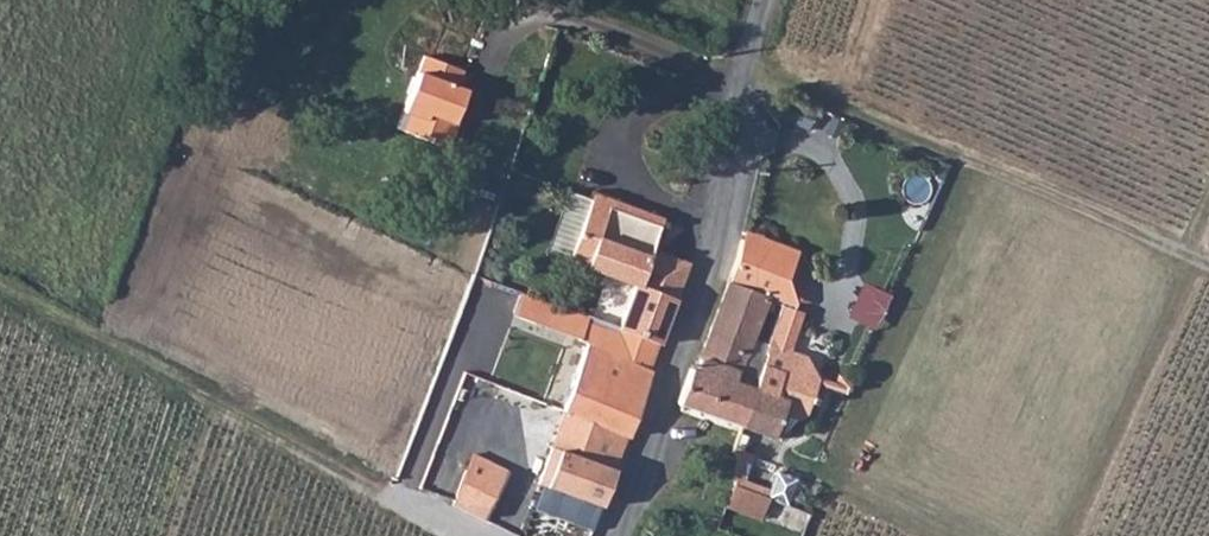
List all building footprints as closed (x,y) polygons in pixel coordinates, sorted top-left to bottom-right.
[(452,63),(412,49),(391,105),(401,109),(396,125),(441,140),(449,118),(445,116),(455,88),(445,85),(452,63)] [(766,81),(758,78),(750,101),(758,104),(766,81)] [(661,343),(690,261),(648,243),(661,215),(599,188),(582,232),(600,239),(587,268),(636,289),(620,327),(661,343)] [(582,232),(570,261),(587,268),(600,239),(582,232)] [(777,271),(739,255),(728,286),(766,299),(777,271)] [(844,320),(875,331),(889,294),(857,282),(844,320)] [(749,424),(764,348),(750,344),(766,299),(728,286),(698,368),(692,367),(681,403),(749,424)] [(589,344),(652,370),(661,343),(620,327),(598,318),(589,344)] [(554,410),(582,421),(629,436),(652,370),(589,344),(581,340),(554,410)] [(793,345),(769,341),(764,348),(749,424),(775,434),(784,402),(789,405),(798,405),(805,401),(813,371),(810,360),(791,356),(793,345)] [(571,457),(615,474),(629,436),(582,421),(571,457)] [(571,457),(560,453),(550,477),(545,492),(600,513),(615,474),(571,457)] [(469,454),(451,507),(487,519),(505,466),(469,454)]
